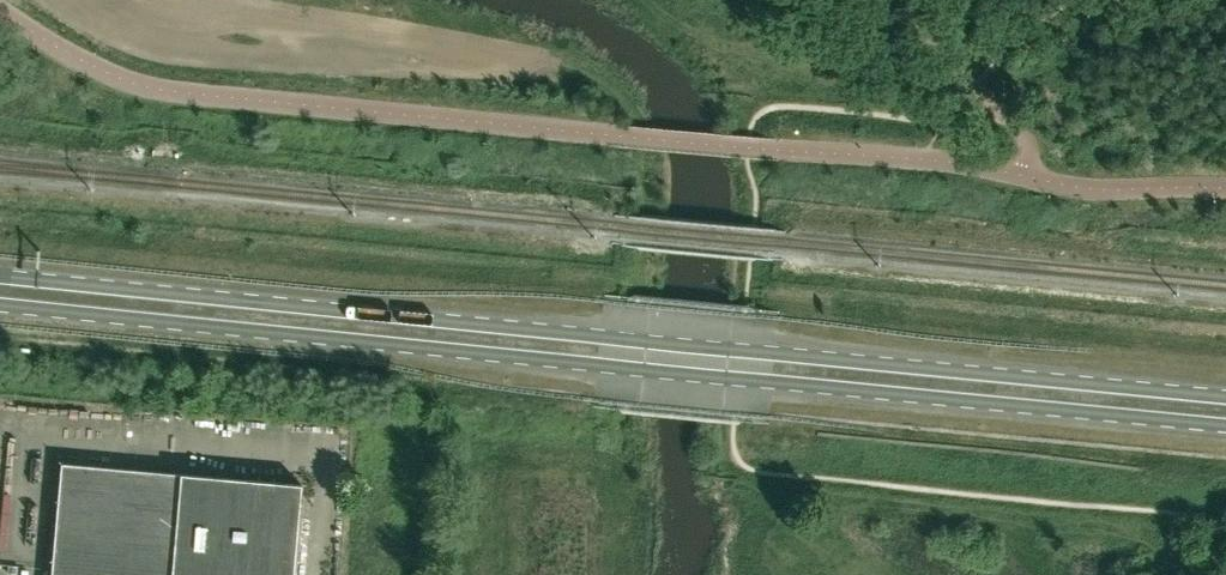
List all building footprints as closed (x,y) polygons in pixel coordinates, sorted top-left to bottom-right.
[(303,485),(63,462),(52,574),(294,574),(303,485)] [(13,574),(31,574),(31,566),(13,568),(13,574)]
